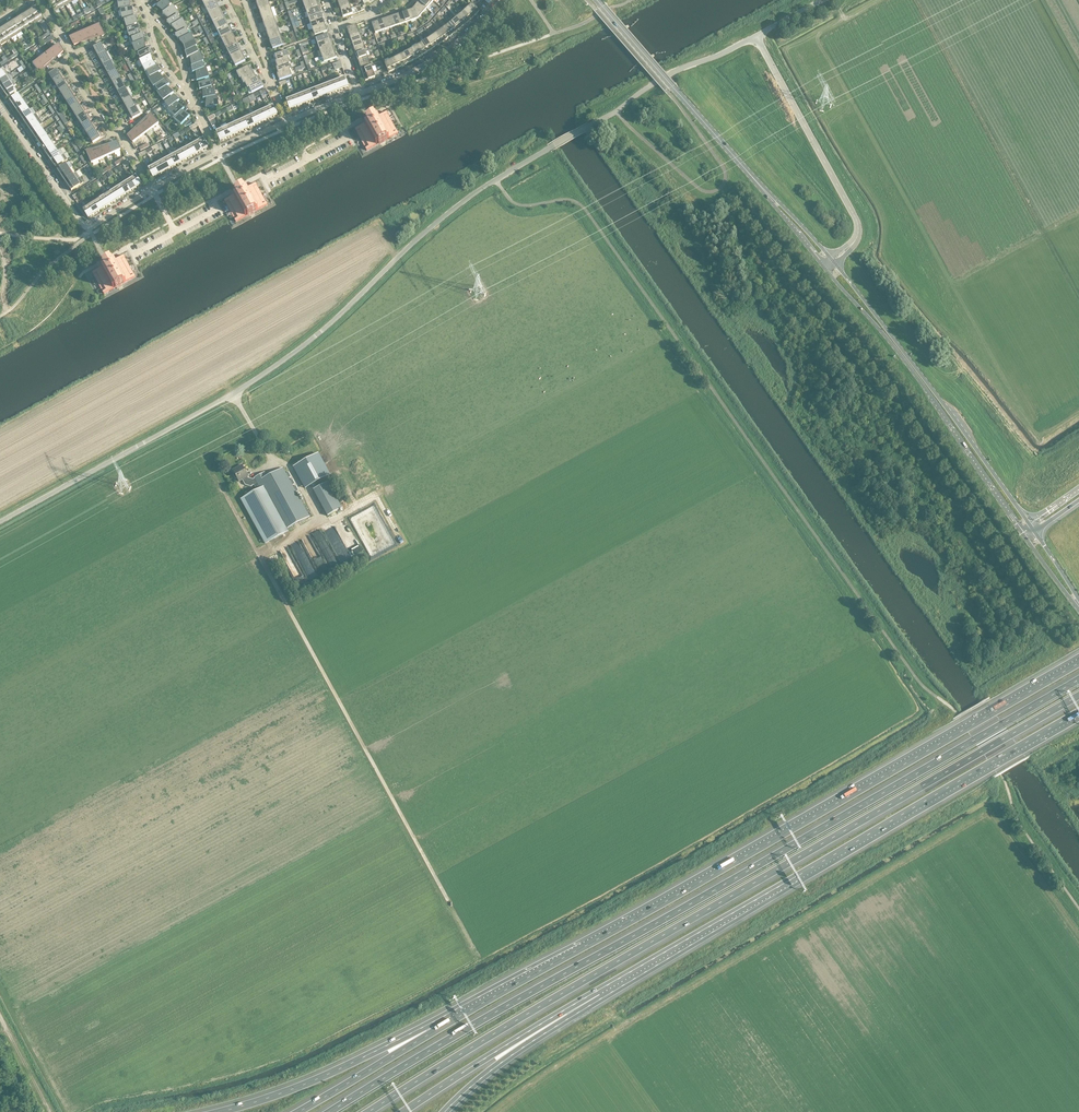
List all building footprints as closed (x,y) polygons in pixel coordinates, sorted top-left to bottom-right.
[(56,0),(49,0),(55,11),(60,8),(56,0)] [(119,11),(121,11),(121,10),(129,9),(130,0),(120,0),(118,0),(119,11)] [(161,3),(157,6),(163,10),(171,4),(168,0),(165,0),(161,3)] [(215,0),(212,0),(204,4),(208,13),(219,8),(215,0)] [(268,0),(264,0),(257,2),(260,12),(271,8),(268,0)] [(425,0),(420,0),(419,2),(427,9),(430,5),(425,0)] [(319,8),(317,2),(304,6),(306,12),(319,8)] [(427,9),(419,2),(415,6),(423,13),(427,9)] [(351,8),(349,3),(339,6),(341,12),(351,8)] [(479,12),(472,5),(468,8),(475,16),(479,12)] [(179,15),(173,6),(163,13),(171,20),(178,15),(178,16),(179,15)] [(423,13),(415,6),(412,10),(418,18),(423,13)] [(43,18),(36,8),(31,11),(37,21),(43,18)] [(132,18),(133,8),(129,9),(121,10),(121,11),(123,21),(125,20),(124,20),(132,18)] [(223,17),(219,8),(208,13),(213,22),(223,17)] [(274,17),(271,8),(260,12),(263,21),(274,17)] [(321,14),(319,8),(306,12),(308,18),(321,14)] [(353,14),(351,8),(341,12),(343,17),(353,14)] [(475,16),(468,8),(464,12),(471,20),(475,16)] [(418,18),(412,10),(407,11),(410,21),(418,18)] [(37,21),(31,11),(25,14),(32,25),(37,21)] [(410,21),(407,11),(402,13),(405,23),(410,21)] [(471,20),(464,12),(460,15),(467,23),(471,20)] [(405,23),(402,13),(397,15),(400,25),(405,23)] [(32,25),(25,14),(20,18),(27,28),(32,25)] [(323,19),(321,14),(308,18),(311,24),(323,19)] [(171,20),(167,22),(172,26),(181,21),(178,16),(178,15),(171,20)] [(400,25),(397,15),(392,17),(396,26),(400,25)] [(467,23),(460,15),(456,19),(463,27),(467,23)] [(137,23),(136,16),(132,18),(124,20),(125,20),(126,26),(137,23)] [(228,25),(223,17),(213,22),(217,31),(228,25)] [(277,27),(274,17),(263,21),(266,30),(277,27)] [(396,26),(392,17),(387,18),(391,28),(396,26)] [(27,28),(20,18),(15,21),(21,31),(27,28)] [(391,28),(387,18),(382,20),(386,30),(391,28)] [(325,25),(323,19),(311,24),(313,30),(325,25)] [(463,27),(456,19),(452,22),(458,30),(463,27)] [(188,29),(183,20),(181,21),(172,26),(179,33),(187,30),(188,29)] [(386,30),(382,20),(377,22),(381,31),(386,30)] [(21,31),(15,21),(10,24),(16,35),(21,31)] [(381,31),(377,22),(372,24),(375,33),(381,31)] [(458,30),(452,22),(448,25),(454,33),(458,30)] [(16,35),(10,24),(4,28),(11,38),(16,35)] [(84,28),(85,31),(89,39),(96,36),(92,27),(91,24),(84,28)] [(100,24),(92,27),(96,36),(98,35),(102,37),(104,35),(100,24)] [(139,35),(139,25),(127,29),(130,39),(132,39),(139,35)] [(232,34),(228,25),(217,31),(222,39),(232,34)] [(327,31),(325,25),(313,30),(315,36),(327,31)] [(359,30),(357,25),(347,28),(349,34),(359,30)] [(454,33),(448,25),(444,29),(450,37),(454,33)] [(280,36),(277,27),(266,30),(269,40),(280,36)] [(4,28),(0,31),(0,33),(6,42),(11,38),(4,28)] [(450,37),(444,29),(440,32),(446,40),(450,37)] [(179,33),(175,35),(180,40),(189,35),(187,30),(179,33)] [(360,36),(359,30),(349,34),(351,39),(360,36)] [(89,39),(85,31),(78,34),(82,42),(89,39)] [(446,40),(440,32),(435,35),(441,43),(446,40)] [(82,42),(78,34),(71,37),(74,45),(82,42)] [(144,40),(143,34),(139,35),(132,39),(134,44),(144,40)] [(194,40),(191,34),(189,35),(180,40),(184,45),(194,40)] [(236,43),(232,34),(222,39),(226,48),(236,43)] [(330,40),(328,34),(316,38),(318,44),(330,40)] [(441,43),(435,35),(431,38),(437,46),(441,43)] [(284,45),(280,36),(269,40),(273,49),(284,45)] [(362,41),(360,36),(351,39),(352,44),(362,41)] [(437,46),(431,38),(426,41),(432,49),(437,46)] [(145,50),(144,40),(134,44),(133,45),(137,55),(138,54),(145,50)] [(197,46),(194,40),(184,45),(186,51),(195,47),(197,46)] [(332,46),(330,40),(318,44),(320,50),(332,46)] [(364,46),(362,41),(352,44),(354,50),(364,46)] [(432,49),(426,41),(422,44),(428,52),(432,49)] [(241,52),(236,43),(226,48),(231,57),(241,52)] [(92,52),(96,58),(97,57),(106,53),(101,44),(92,48),(94,51),(92,52)] [(428,52),(422,44),(418,46),(423,55),(428,52)] [(58,45),(51,49),(57,56),(63,52),(58,45)] [(334,52),(332,46),(320,50),(322,56),(334,52)] [(366,51),(364,46),(354,50),(356,55),(366,51)] [(423,55),(418,46),(413,49),(418,58),(423,55)] [(195,47),(186,51),(187,58),(191,56),(198,52),(195,47)] [(151,55),(149,48),(145,50),(138,54),(141,60),(151,55)] [(57,56),(51,49),(45,54),(51,61),(57,56)] [(418,58),(413,49),(409,52),(414,61),(418,58)] [(204,61),(200,51),(198,52),(191,56),(192,66),(202,62),(204,61)] [(275,55),(277,61),(288,57),(289,57),(287,51),(275,55)] [(368,57),(366,51),(356,55),(358,60),(368,57)] [(245,61),(241,52),(231,57),(235,66),(245,61)] [(336,58),(334,52),(322,56),(319,57),(321,63),(336,58)] [(414,61),(409,52),(404,54),(409,63),(414,61)] [(111,62),(106,53),(97,57),(99,60),(97,61),(101,67),(102,66),(111,62)] [(51,61),(45,54),(39,59),(44,66),(51,61)] [(409,63),(404,54),(399,57),(404,66),(409,63)] [(152,61),(151,55),(141,60),(139,60),(142,66),(152,61)] [(277,61),(276,61),(278,67),(289,64),(290,63),(288,57),(277,61)] [(370,62),(368,57),(358,60),(360,65),(370,62)] [(404,66),(399,57),(395,59),(399,68),(404,66)] [(44,66),(39,59),(33,64),(36,69),(34,71),(37,75),(40,73),(42,72),(43,68),(44,66)] [(399,68),(395,59),(390,61),(394,71),(399,68)] [(156,66),(152,61),(142,66),(145,72),(147,71),(156,66)] [(394,71),(390,61),(385,64),(389,73),(394,71)] [(115,70),(111,62),(102,66),(103,69),(102,69),(106,76),(107,75),(115,70)] [(202,62),(192,66),(193,73),(197,71),(204,68),(202,62)] [(371,67),(370,62),(360,65),(362,71),(371,67)] [(278,67),(276,68),(278,74),(290,70),(291,70),(289,64),(278,67)] [(161,71),(156,66),(147,71),(149,77),(150,77),(157,73),(161,71)] [(237,72),(240,78),(241,78),(241,77),(251,72),(248,66),(237,72)] [(9,75),(3,67),(0,69),(0,81),(9,75)] [(209,77),(206,67),(204,68),(197,71),(197,81),(209,77)] [(373,73),(371,67),(362,71),(364,76),(373,73)] [(49,74),(55,83),(63,78),(64,77),(60,71),(59,72),(57,69),(49,74)] [(120,79),(115,70),(107,75),(108,78),(107,78),(111,85),(112,84),(120,79)] [(278,74),(277,74),(279,80),(292,76),(290,70),(278,74)] [(255,77),(252,71),(251,72),(241,77),(241,78),(244,83),(245,83),(245,82),(255,77)] [(150,77),(149,77),(148,77),(154,87),(155,86),(164,80),(157,73),(150,77)] [(375,78),(373,73),(364,76),(365,82),(375,78)] [(9,75),(0,81),(0,87),(1,88),(13,80),(9,75)] [(259,82),(256,76),(255,77),(245,82),(245,83),(248,88),(249,87),(259,82)] [(63,78),(55,83),(60,91),(68,86),(70,86),(66,79),(64,80),(63,78)] [(345,78),(339,80),(342,90),(348,87),(345,78)] [(125,88),(120,79),(112,84),(113,87),(112,87),(116,94),(117,93),(125,88)] [(213,79),(200,83),(200,90),(204,89),(212,86),(213,85),(213,86),(215,85),(213,79)] [(16,85),(13,80),(1,88),(4,93),(13,87),(16,85)] [(169,85),(164,80),(155,86),(158,91),(165,87),(169,85)] [(342,90),(339,80),(333,82),(337,92),(342,90)] [(263,87),(260,81),(259,82),(249,87),(252,93),(263,87)] [(337,92),(333,82),(327,84),(331,94),(337,92)] [(331,94),(327,84),(321,87),(325,96),(331,94)] [(215,96),(213,86),(213,85),(212,86),(204,89),(203,99),(207,98),(215,96)] [(68,86),(60,91),(66,100),(74,95),(75,94),(71,88),(70,89),(68,86)] [(13,87),(4,93),(8,98),(17,92),(13,87)] [(158,91),(157,92),(163,100),(173,93),(165,87),(158,91)] [(325,96),(321,87),(315,89),(319,98),(325,96)] [(130,97),(125,88),(117,93),(118,96),(117,96),(120,103),(122,102),(130,97)] [(319,98),(315,89),(310,91),(313,101),(319,98)] [(313,101),(310,91),(304,93),(307,103),(313,101)] [(307,103),(304,93),(298,96),(302,105),(307,103)] [(22,100),(18,95),(9,101),(13,106),(22,100)] [(74,95),(66,100),(71,108),(79,103),(80,103),(77,96),(75,97),(74,95)] [(218,106),(217,95),(215,96),(207,98),(206,108),(218,106)] [(179,100),(173,96),(165,103),(169,108),(175,103),(176,103),(179,100)] [(302,105),(298,96),(292,98),(296,107),(302,105)] [(135,106),(130,97),(122,102),(123,104),(122,105),(125,112),(127,111),(126,111),(135,106)] [(25,98),(22,100),(13,106),(17,111),(25,105),(29,103),(25,98)] [(296,107),(292,98),(286,100),(290,110),(296,107)] [(79,103),(71,108),(77,117),(85,112),(86,111),(82,105),(81,106),(79,103)] [(169,108),(167,109),(174,116),(174,117),(181,111),(184,108),(176,103),(175,103),(169,108)] [(29,110),(25,105),(17,111),(20,116),(29,110)] [(140,115),(135,106),(126,111),(127,111),(128,113),(127,114),(130,121),(140,115)] [(273,106),(267,108),(271,118),(277,115),(273,106)] [(32,108),(29,110),(20,116),(24,121),(36,113),(32,108)] [(271,118),(267,108),(261,111),(266,120),(271,118)] [(174,117),(174,116),(173,118),(181,125),(189,116),(181,111),(174,117)] [(266,120),(261,111),(256,114),(260,123),(266,120)] [(85,112),(77,117),(82,126),(90,120),(90,121),(91,120),(87,114),(86,114),(85,112)] [(389,117),(387,112),(375,118),(374,116),(367,119),(365,120),(367,123),(355,129),(367,151),(398,133),(389,117)] [(39,118),(36,113),(24,121),(27,126),(39,118)] [(149,120),(147,121),(152,128),(159,124),(152,114),(149,115),(149,120)] [(260,123),(256,114),(250,116),(254,126),(260,123)] [(254,126),(250,116),(244,119),(249,128),(254,126)] [(43,123),(39,118),(27,126),(31,132),(39,126),(43,123)] [(249,128),(244,119),(239,122),(243,131),(249,128)] [(90,120),(82,126),(87,134),(96,129),(97,128),(93,122),(92,123),(90,121),(90,120)] [(152,128),(147,121),(140,126),(146,133),(152,128)] [(243,131),(239,122),(233,124),(238,134),(243,131)] [(238,134),(233,124),(228,127),(232,136),(238,134)] [(43,131),(39,126),(31,132),(34,137),(43,131)] [(146,133),(140,126),(134,131),(140,138),(146,133)] [(232,136),(228,127),(222,129),(226,139),(232,136)] [(96,129),(87,134),(93,143),(102,137),(98,131),(97,131),(96,129)] [(226,139),(222,129),(216,132),(220,141),(226,139)] [(46,136),(43,131),(34,137),(38,142),(46,136)] [(140,138),(134,131),(128,136),(133,143),(140,138)] [(50,141),(46,136),(38,142),(41,147),(50,141)] [(203,139),(198,142),(203,151),(208,148),(203,139)] [(53,146),(50,141),(41,147),(45,152),(53,146)] [(117,142),(109,145),(113,154),(120,150),(117,142)] [(203,151),(198,142),(192,145),(197,154),(203,151)] [(113,154),(109,145),(102,149),(106,157),(113,154)] [(197,154),(192,145),(187,148),(192,157),(197,154)] [(57,151),(53,146),(45,152),(48,157),(57,151)] [(192,157),(187,148),(181,151),(186,160),(192,157)] [(60,149),(57,151),(48,157),(52,162),(64,154),(60,149)] [(106,157),(102,149),(95,152),(99,160),(106,157)] [(91,163),(99,160),(95,152),(93,153),(89,151),(87,153),(91,163)] [(186,160),(181,151),(176,154),(181,163),(186,160)] [(67,160),(64,154),(52,162),(55,168),(67,160)] [(181,163),(176,154),(170,157),(175,166),(181,163)] [(175,166),(170,157),(165,160),(170,169),(175,166)] [(170,169),(165,160),(159,163),(164,172),(170,169)] [(73,167),(69,162),(57,170),(61,175),(73,167)] [(164,172),(159,163),(154,166),(159,175),(164,172)] [(159,175),(154,166),(148,169),(153,178),(159,175)] [(76,172),(73,167),(61,175),(64,180),(76,172)] [(80,177),(76,172),(64,180),(68,186),(80,177)] [(136,176),(131,179),(136,188),(141,185),(136,176)] [(83,183),(80,177),(68,186),(71,191),(83,183)] [(136,188),(131,179),(125,183),(131,191),(136,188)] [(131,191),(125,183),(120,186),(126,195),(131,191)] [(267,205),(256,183),(244,190),(243,187),(236,191),(234,192),(236,194),(224,201),(236,222),(267,205)] [(126,195),(120,186),(115,189),(120,198),(126,195)] [(120,198),(115,189),(110,193),(115,201),(120,198)] [(115,201),(110,193),(104,196),(110,205),(115,201)] [(110,205),(104,196),(99,200),(105,208),(110,205)] [(105,208),(99,200),(94,203),(99,212),(105,208)] [(99,212),(94,203),(88,206),(94,215),(99,212)] [(94,215),(88,206),(83,210),(89,218),(94,215)] [(135,277),(124,256),(112,262),(111,259),(104,263),(102,264),(104,267),(92,273),(104,294),(135,277)] [(318,453),(294,467),(306,488),(330,475),(318,453)] [(251,487),(254,485),(257,491),(242,499),(266,543),(284,533),(283,531),(309,517),(283,468),(282,468),(267,476),(265,472),(264,472),(254,478),(254,479),(253,479),(248,478),(247,477),(248,476),(246,472),(245,473),(243,469),(244,469),(242,465),(232,470),(233,470),(234,473),(234,474),(233,475),(235,478),(237,479),(237,478),(239,481),(239,482),(242,480),(245,480),(244,483),(245,485),(251,487)] [(328,482),(313,490),(327,516),(342,508),(328,482)]
